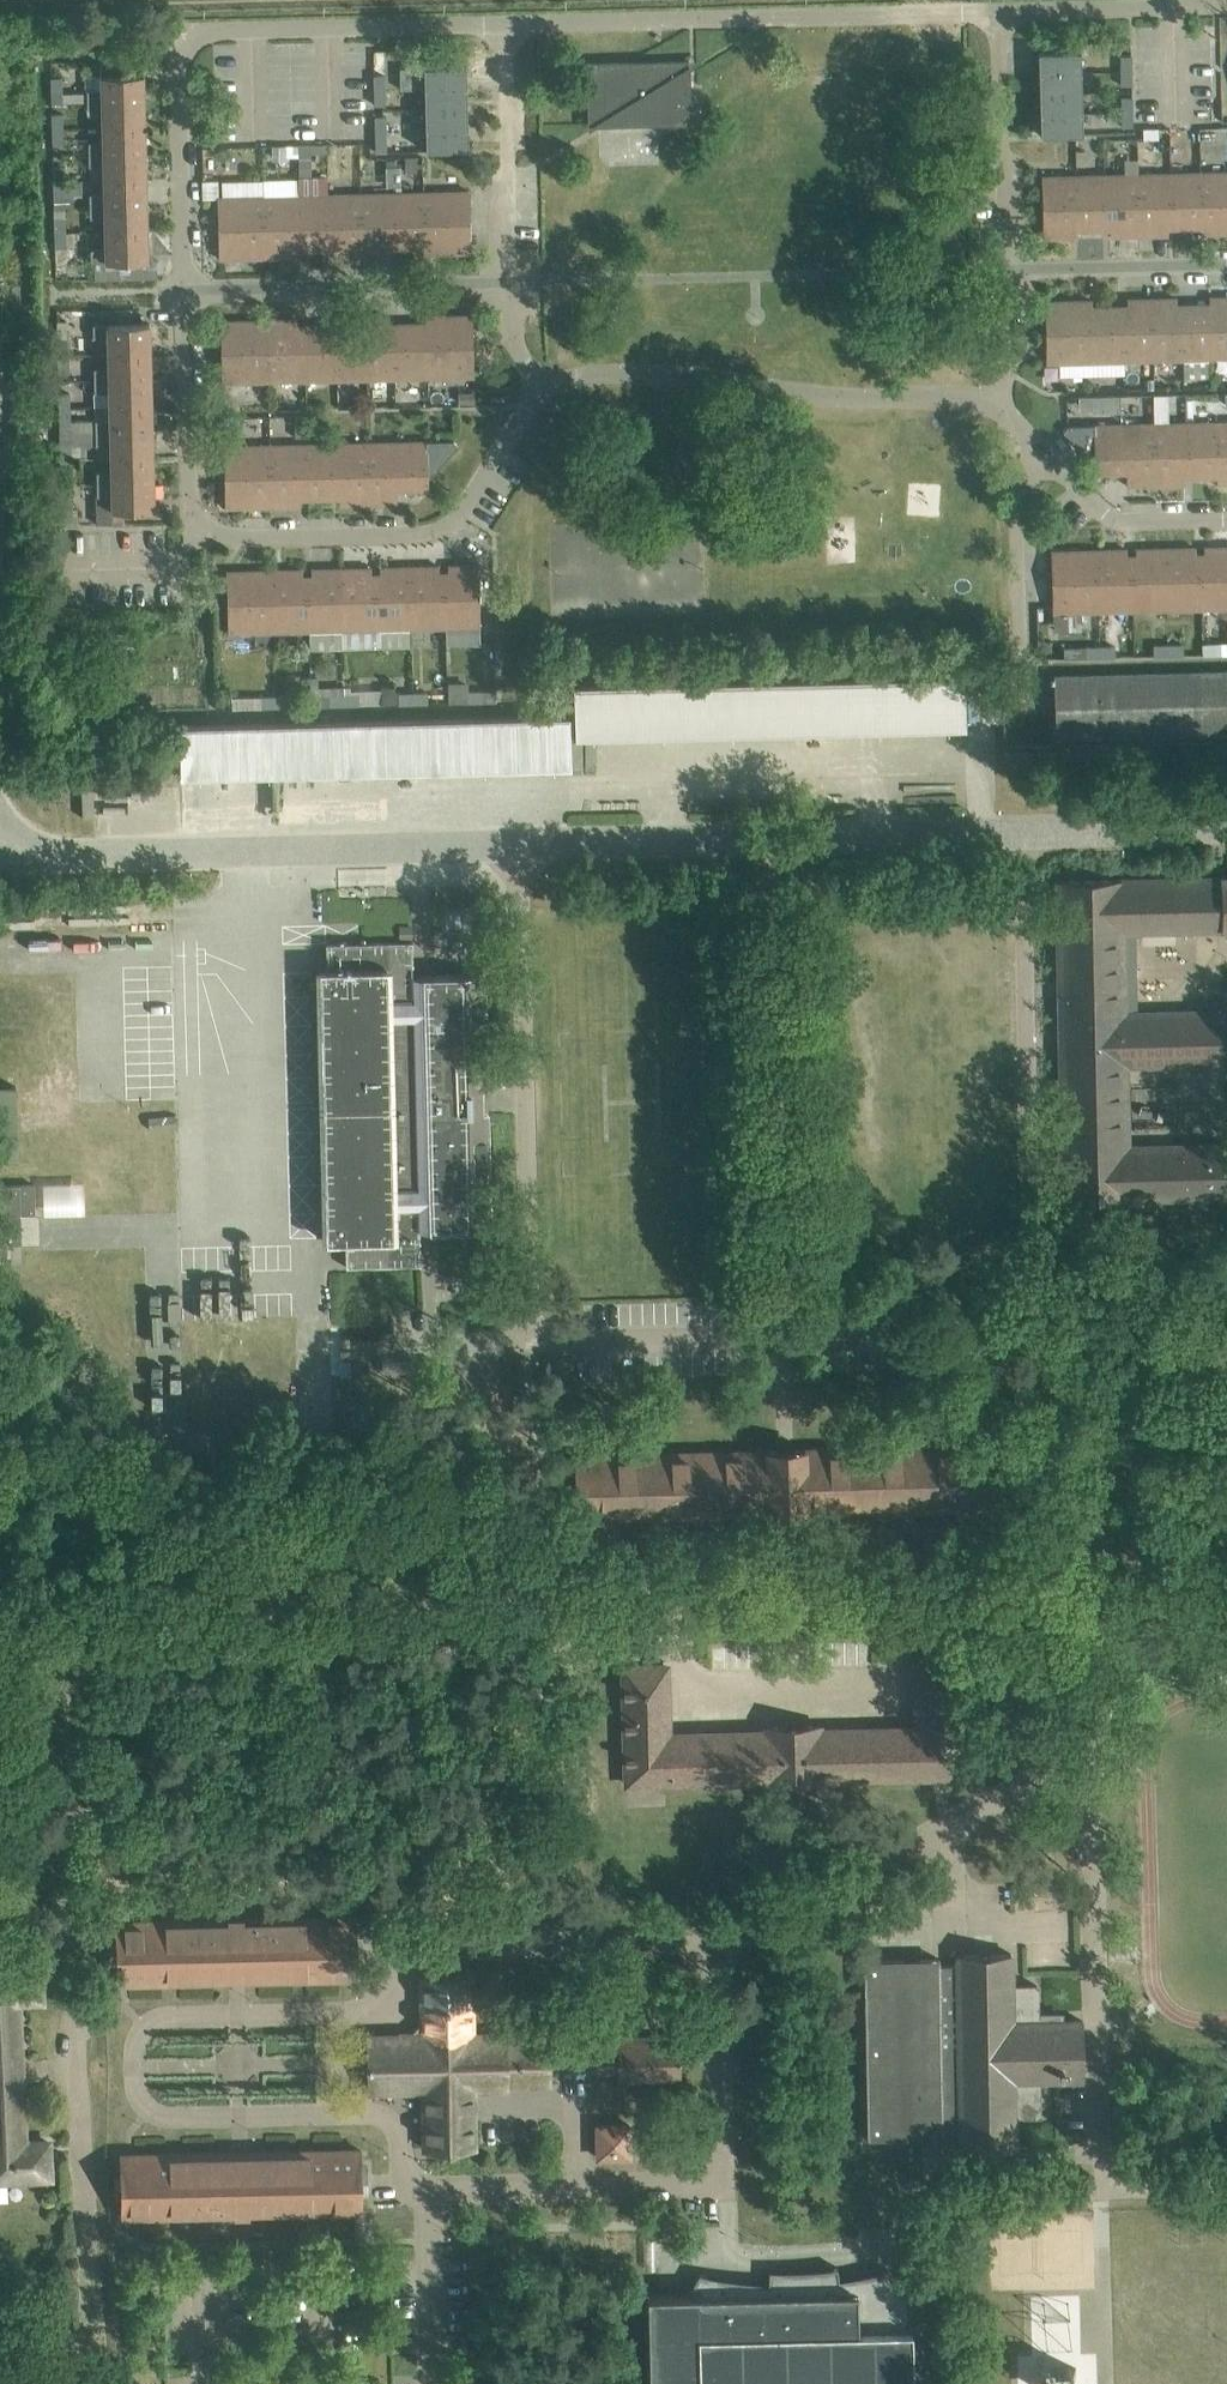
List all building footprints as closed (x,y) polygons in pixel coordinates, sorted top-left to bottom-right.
[(1038,51),(1038,72),(1081,71),(1080,50),(1038,51)] [(1120,70),(1131,70),(1130,55),(1120,55),(1120,70)] [(689,68),(689,61),(588,63),(587,63),(588,124),(596,124),(608,117),(611,124),(689,122),(690,121),(689,85),(681,72),(689,68)] [(466,66),(424,67),(424,88),(466,87),(466,66)] [(1131,70),(1120,70),(1120,84),(1131,84),(1131,70)] [(1038,72),(1039,93),(1081,92),(1081,71),(1038,72)] [(143,74),(124,74),(86,75),(87,102),(143,101),(143,74)] [(373,75),(374,89),(384,89),(384,75),(373,75)] [(51,103),(62,102),(61,77),(50,77),(51,103)] [(467,108),(466,87),(424,88),(425,109),(467,108)] [(384,89),(374,89),(374,104),(385,104),(384,89)] [(1039,93),(1040,114),(1082,113),(1081,92),(1039,93)] [(1121,112),(1132,112),(1131,97),(1121,97),(1121,112)] [(144,127),(143,101),(87,102),(87,114),(102,114),(102,128),(144,127)] [(467,129),(467,108),(425,109),(425,130),(467,129)] [(1132,112),(1121,112),(1122,126),(1132,126),(1132,112)] [(1040,135),(1082,134),(1082,113),(1040,114),(1040,135)] [(51,130),(63,129),(62,115),(51,116),(51,130)] [(386,131),(385,116),(374,116),(375,131),(386,131)] [(145,154),(144,127),(102,128),(103,143),(88,143),(88,155),(145,154)] [(52,144),(64,144),(63,129),(51,130),(52,144)] [(468,150),(467,129),(425,130),(426,151),(468,150)] [(1159,129),(1144,129),(1144,139),(1160,139),(1159,129)] [(386,131),(375,131),(375,145),(386,145),(386,131)] [(89,167),(90,181),(104,181),(145,180),(145,154),(88,155),(89,167)] [(53,183),(82,182),(82,180),(64,180),(64,167),(53,167),(53,183)] [(1167,228),(1176,227),(1198,227),(1197,172),(1166,173),(1167,228)] [(1226,233),(1226,172),(1197,172),(1198,227),(1200,227),(1200,233),(1226,233)] [(1136,235),(1168,234),(1167,228),(1166,173),(1135,174),(1136,235)] [(1103,175),(1105,229),(1110,229),(1110,236),(1136,235),(1135,174),(1103,175)] [(1072,175),(1041,176),(1043,238),(1074,237),(1072,175)] [(1074,237),(1077,237),(1077,230),(1105,229),(1103,175),(1072,175),(1074,237)] [(104,181),(104,196),(89,196),(90,208),(146,207),(145,180),(104,181)] [(54,209),(65,209),(65,207),(74,207),(73,195),(82,195),(82,182),(53,183),(54,209)] [(395,254),(447,253),(445,191),(393,193),(395,254)] [(445,191),(447,253),(470,252),(469,191),(445,191)] [(362,255),(391,254),(395,254),(393,193),(360,194),(362,255)] [(292,250),(324,249),(328,249),(327,194),(266,196),(268,257),(293,257),(292,250)] [(327,194),(328,249),(333,249),(333,256),(362,255),(360,194),(327,194)] [(268,257),(266,196),(242,197),(243,258),(268,257)] [(242,197),(217,197),(219,258),(243,258),(242,197)] [(90,221),(105,220),(105,235),(147,234),(146,207),(90,208),(90,221)] [(54,209),(55,236),(66,236),(65,209),(54,209)] [(91,250),(91,262),(147,260),(147,234),(105,235),(105,249),(91,250)] [(56,247),(66,247),(66,236),(55,236),(56,247)] [(1209,304),(1185,304),(1179,304),(1181,359),(1214,358),(1213,297),(1209,297),(1209,304)] [(1226,358),(1226,297),(1213,297),(1214,358),(1226,358)] [(1181,359),(1179,304),(1176,304),(1176,298),(1145,299),(1147,360),(1181,359)] [(1127,306),(1118,306),(1112,306),(1113,361),(1147,360),(1145,299),(1127,299),(1127,306)] [(1079,362),(1078,300),(1044,301),(1046,362),(1079,362)] [(1113,361),(1112,306),(1091,307),(1091,300),(1078,300),(1079,362),(1113,361)] [(394,323),(394,342),(395,378),(450,377),(448,315),(425,316),(425,323),(394,323)] [(472,315),(448,315),(450,377),(473,376),(472,315)] [(335,325),(336,343),(337,379),(366,379),(364,317),(340,318),(340,325),(335,325)] [(389,317),(364,317),(366,379),(395,378),(394,342),(394,323),(389,324),(389,317)] [(296,319),(271,320),(273,381),(337,379),(336,343),(335,325),(297,326),(296,319)] [(220,321),(222,382),(247,382),(246,320),(220,321)] [(271,320),(246,320),(247,382),(273,381),(271,320)] [(107,336),(108,350),(149,349),(149,323),(92,324),(93,336),(107,336)] [(108,350),(108,365),(93,365),(94,377),(150,376),(149,349),(108,350)] [(68,351),(57,352),(57,371),(69,370),(68,351)] [(94,404),(109,404),(151,403),(150,376),(94,377),(94,404)] [(1226,418),(1226,393),(1209,392),(1208,417),(1226,418)] [(59,405),(70,405),(70,394),(59,394),(59,405)] [(94,404),(95,431),(151,429),(151,403),(109,404),(94,404)] [(71,431),(71,421),(70,405),(59,405),(60,431),(71,431)] [(294,418),(294,440),(304,439),(304,418),(294,418)] [(1216,483),(1222,483),(1220,421),(1196,422),(1198,477),(1216,476),(1216,483)] [(1183,477),(1192,477),(1198,477),(1196,422),(1172,423),(1174,484),(1183,484),(1183,477)] [(1117,473),(1126,473),(1126,485),(1150,485),(1148,423),(1067,425),(1062,431),(1094,461),(1094,472),(1105,472),(1113,479),(1117,475),(1117,473)] [(1150,485),(1174,484),(1172,423),(1148,423),(1150,485)] [(60,431),(60,438),(60,458),(78,458),(78,455),(72,455),(71,446),(95,445),(95,443),(110,442),(110,457),(152,456),(151,429),(95,431),(95,433),(71,434),(71,431),(60,431)] [(397,503),(396,490),(405,490),(405,493),(410,497),(417,489),(428,488),(427,478),(458,446),(453,440),(366,442),(368,504),(397,503)] [(338,443),(339,498),(339,504),(368,504),(366,442),(338,443)] [(339,498),(338,443),(279,445),(280,506),(299,505),(299,499),(339,498)] [(243,507),(242,445),(223,446),(225,507),(243,507)] [(262,506),(260,445),(242,445),(243,507),(262,506)] [(280,506),(279,445),(260,445),(262,506),(280,506)] [(547,449),(547,461),(560,460),(559,449),(547,449)] [(111,471),(96,471),(96,484),(153,482),(152,456),(110,457),(111,471)] [(97,496),(111,495),(112,510),(153,509),(153,482),(96,484),(97,496)] [(77,525),(77,511),(73,511),(72,484),(61,485),(62,525),(77,525)] [(1204,547),(1204,552),(1202,552),(1203,608),(1226,608),(1226,546),(1204,547)] [(1203,608),(1202,552),(1195,552),(1195,547),(1164,548),(1165,609),(1203,608)] [(1135,554),(1127,554),(1127,571),(1127,610),(1165,609),(1164,548),(1135,549),(1135,554)] [(1127,554),(1126,549),(1088,550),(1089,611),(1127,610),(1127,571),(1127,554)] [(1089,611),(1088,550),(1050,551),(1052,612),(1089,611)] [(443,571),(443,587),(444,627),(480,626),(478,565),(447,566),(448,571),(443,571)] [(438,566),(409,567),(410,628),(444,627),(443,587),(443,571),(439,571),(438,566)] [(375,573),(375,589),(376,629),(410,628),(409,567),(379,567),(379,573),(375,573)] [(306,575),(307,591),(308,630),(342,630),(340,568),(311,569),(311,574),(306,575)] [(376,629),(375,589),(375,573),(370,573),(370,568),(340,568),(342,630),(376,629)] [(302,569),(264,570),(265,632),(308,630),(307,591),(306,575),(302,575),(302,569)] [(264,570),(226,571),(227,633),(265,632),(264,570)] [(1215,643),(1215,654),(1226,654),(1226,642),(1215,643)] [(1166,644),(1154,644),(1154,656),(1166,656),(1166,644)] [(1166,644),(1166,656),(1184,655),(1184,644),(1166,644)] [(1090,646),(1091,657),(1116,657),(1115,645),(1090,646)] [(1063,646),(1063,658),(1091,657),(1090,646),(1063,646)] [(1053,675),(1055,738),(1226,733),(1226,671),(1053,675)] [(308,677),(310,706),(344,705),(343,686),(318,687),(318,676),(308,677)] [(495,701),(495,690),(468,691),(467,682),(447,682),(448,702),(492,701),(495,701)] [(344,694),(344,686),(343,686),(344,705),(361,704),(359,693),(344,694)] [(381,686),(381,703),(396,704),(396,692),(391,692),(391,686),(381,686)] [(412,705),(412,692),(398,693),(399,705),(412,705)] [(429,704),(428,692),(412,692),(412,705),(429,704)] [(267,708),(291,707),(291,695),(267,696),(267,708)] [(231,708),(262,708),(267,708),(267,696),(231,697),(231,708)] [(1132,1148),(1130,1068),(1148,1066),(1148,1075),(1178,1074),(1178,1067),(1226,1065),(1225,1008),(1138,1010),(1136,933),(1144,933),(1144,944),(1175,944),(1175,933),(1221,933),(1221,932),(1226,932),(1226,879),(1119,881),(1119,879),(1059,881),(1066,1200),(1126,1199),(1126,1197),(1226,1195),(1226,1159),(1226,1146),(1132,1148)] [(399,927),(399,936),(411,936),(411,927),(399,927)] [(317,973),(325,1241),(331,1241),(331,1242),(345,1242),(346,1267),(419,1265),(418,1230),(489,1228),(485,1113),(477,1113),(476,1090),(486,1090),(482,974),(413,976),(412,941),(326,944),(327,969),(322,969),(322,972),(317,973)] [(37,1215),(49,1215),(49,1190),(5,1190),(5,1265),(26,1265),(26,1246),(38,1245),(37,1215)] [(1081,1299),(1080,1280),(1068,1280),(1069,1300),(1081,1299)] [(767,1450),(767,1452),(574,1457),(576,1517),(769,1512),(769,1513),(788,1513),(805,1512),(806,1511),(1000,1506),(998,1445),(804,1451),(804,1449),(785,1449),(767,1450)] [(768,1782),(785,1781),(820,1780),(820,1779),(961,1775),(958,1658),(913,1659),(914,1728),(819,1731),(819,1725),(802,1726),(766,1727),(766,1732),(668,1735),(666,1665),(623,1666),(626,1784),(768,1780),(768,1782)] [(114,1922),(116,1983),(357,1977),(356,1916),(114,1922)] [(1010,1953),(958,1954),(958,1966),(939,1966),(939,1959),(864,1960),(868,2137),(942,2135),(942,2128),(961,2128),(961,2149),(1014,2148),(1013,2103),(1039,2103),(1038,2066),(1083,2066),(1082,2020),(1065,2021),(1065,2012),(1037,2012),(1037,1985),(1011,1986),(1010,1953)] [(41,2000),(40,1965),(0,1966),(0,2073),(20,2072),(17,2001),(41,2000)] [(423,2036),(367,2037),(368,2090),(424,2089),(425,2149),(473,2147),(472,2088),(508,2087),(508,2083),(548,2081),(547,2038),(507,2039),(507,2034),(471,2035),(470,1975),(422,1976),(423,2036)] [(680,2039),(618,2040),(618,2026),(590,2028),(591,2051),(595,2050),(596,2069),(617,2069),(617,2077),(681,2076),(680,2039)] [(20,2072),(0,2073),(0,2179),(50,2177),(48,2142),(24,2143),(20,2072)] [(629,2125),(597,2125),(598,2157),(630,2157),(629,2125)] [(120,2216),(362,2211),(361,2150),(119,2155),(120,2216)] [(911,2330),(909,2330),(910,2291),(901,2291),(889,2269),(838,2280),(837,2267),(771,2272),(771,2284),(700,2274),(690,2295),(648,2297),(651,2383),(913,2383),(911,2330)]
